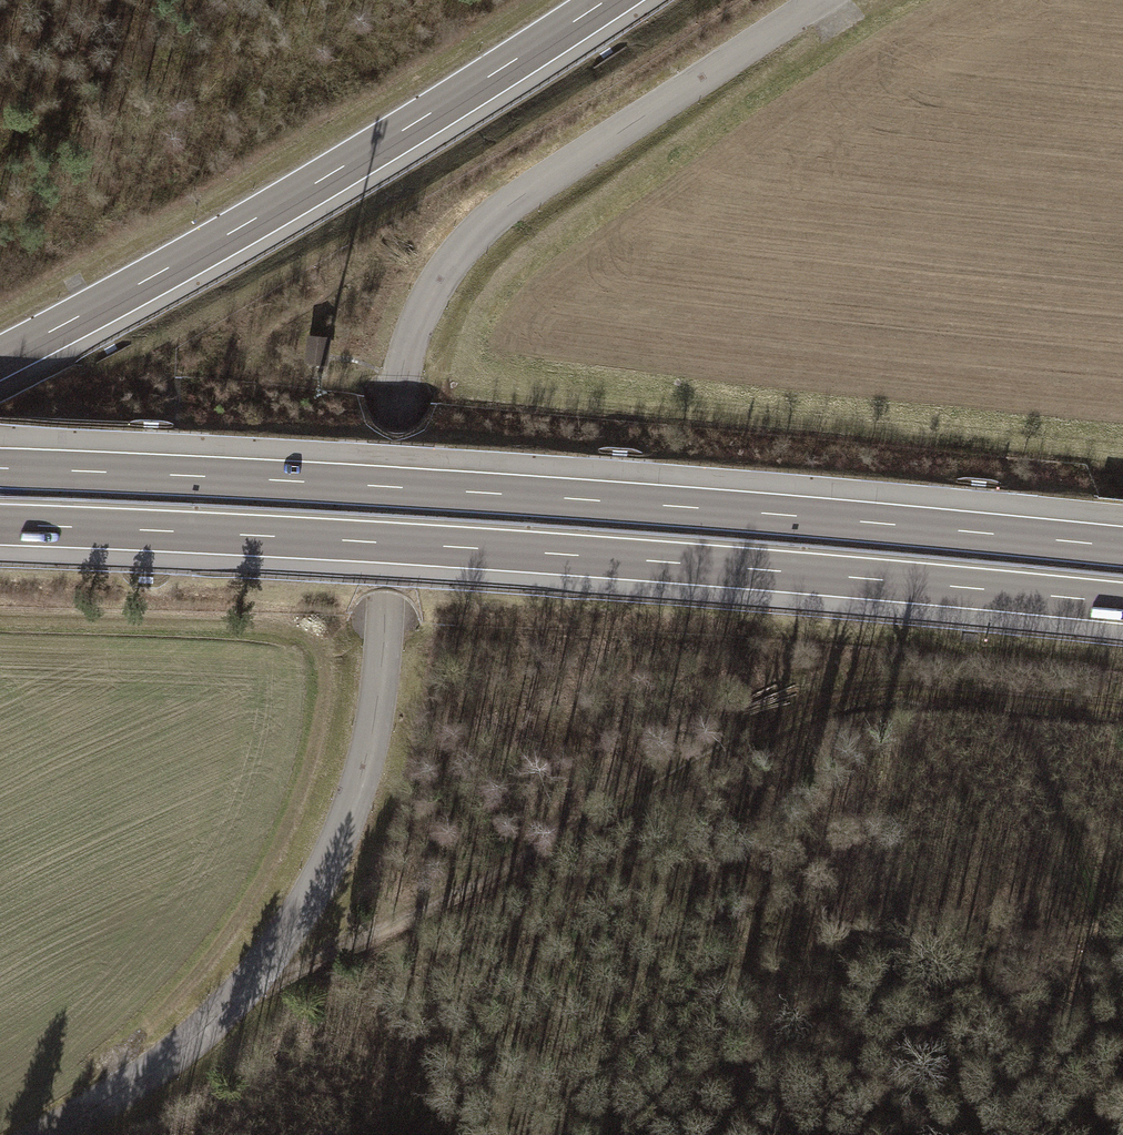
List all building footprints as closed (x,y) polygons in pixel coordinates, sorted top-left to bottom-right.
[(328,337),(309,335),(307,359),(326,361),(328,337)]
